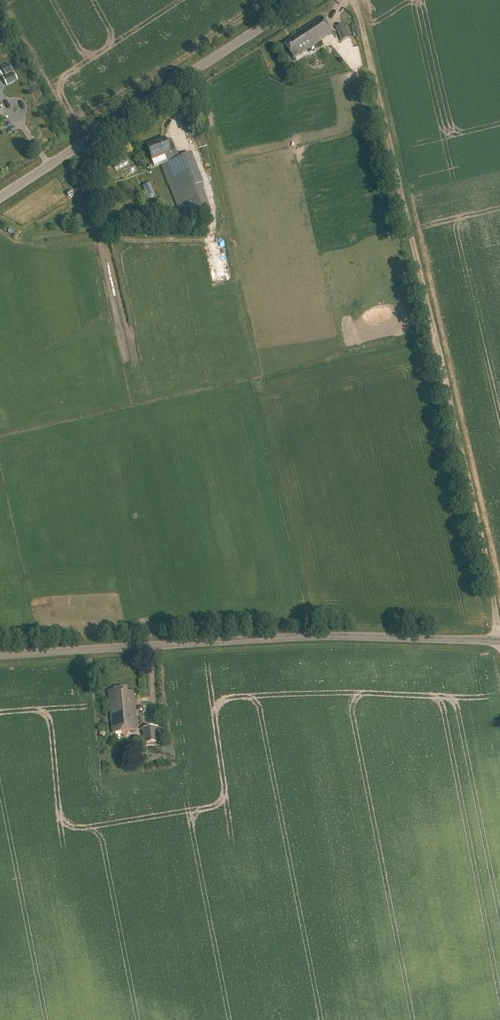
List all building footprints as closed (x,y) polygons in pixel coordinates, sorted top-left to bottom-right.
[(293,39),(284,45),(293,58),(332,32),(322,17),(292,37),(293,39)] [(337,28),(343,42),(352,38),(346,24),(337,28)] [(13,73),(3,78),(7,86),(17,81),(13,73)] [(151,160),(164,155),(166,162),(161,164),(179,209),(183,219),(207,209),(203,200),(200,190),(203,189),(201,184),(202,184),(190,153),(178,157),(175,148),(169,151),(164,137),(145,144),(151,160)] [(143,186),(147,199),(154,196),(150,184),(143,186)] [(133,691),(124,692),(124,689),(107,690),(111,733),(137,731),(133,691)] [(140,724),(142,740),(156,739),(154,722),(140,724)] [(111,744),(117,746),(120,740),(113,738),(111,744)]
